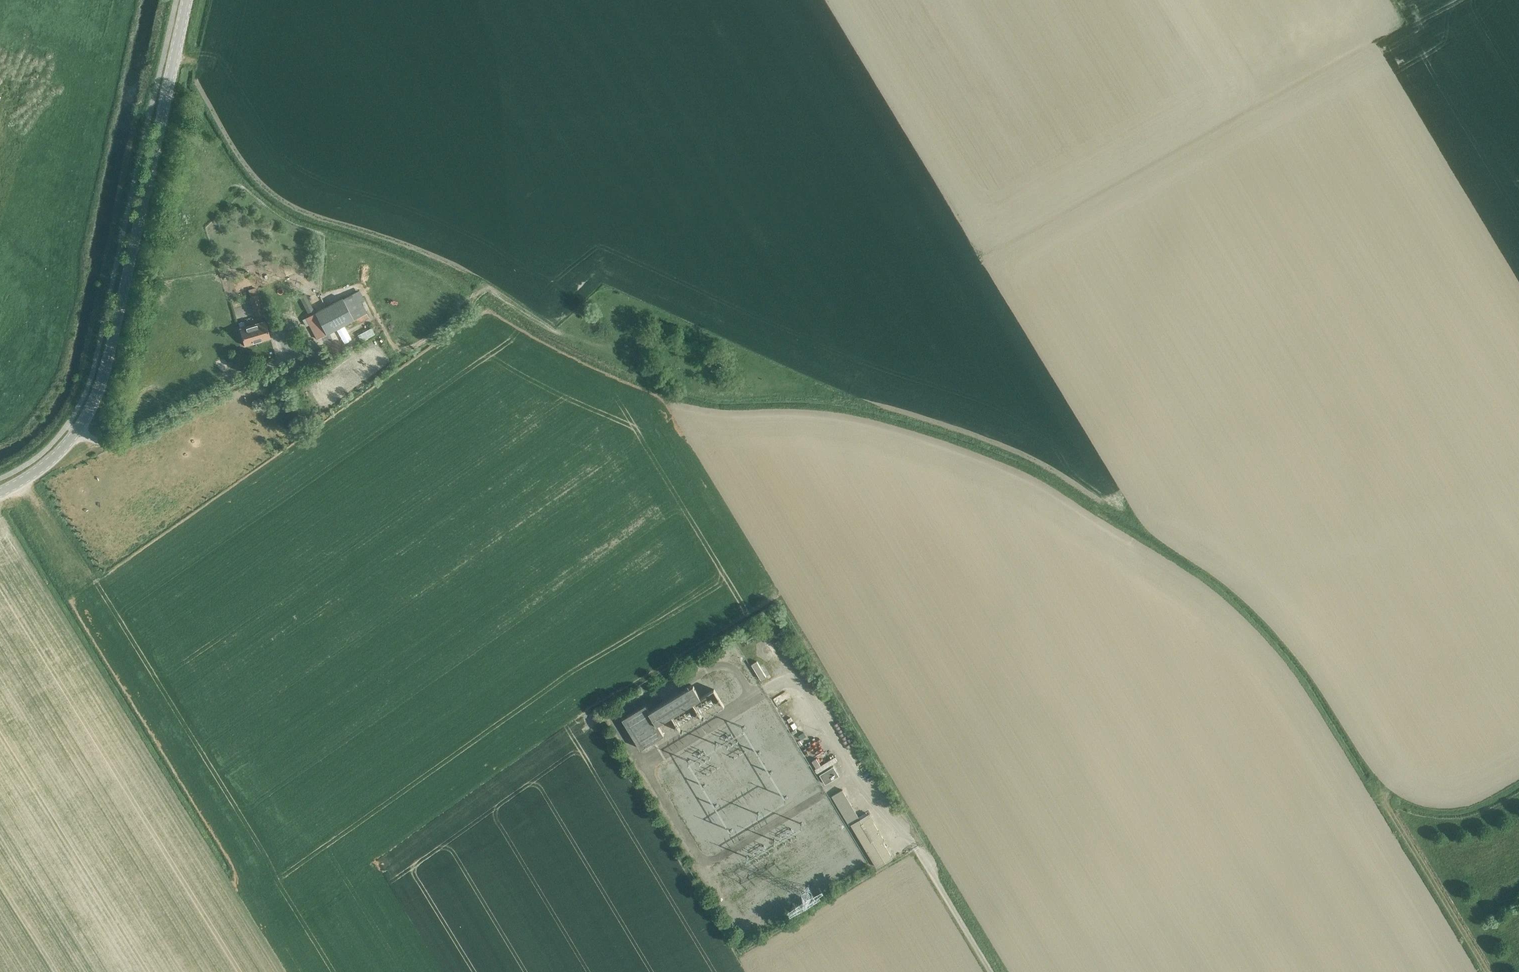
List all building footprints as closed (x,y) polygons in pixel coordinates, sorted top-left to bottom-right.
[(263,311),(258,295),(257,290),(250,292),(257,316),(266,313),(265,311),(263,311)] [(316,339),(354,320),(366,313),(355,292),(342,299),(305,318),(316,339)] [(265,321),(239,328),(244,345),(270,338),(265,321)] [(624,719),(642,750),(665,736),(659,725),(672,717),(693,704),(702,698),(695,686),(651,712),(647,706),(624,719)] [(839,775),(833,766),(820,774),(825,783),(839,775)] [(877,867),(892,858),(882,841),(884,840),(868,813),(860,819),(842,789),(832,796),(849,825),(851,824),(877,867)]
